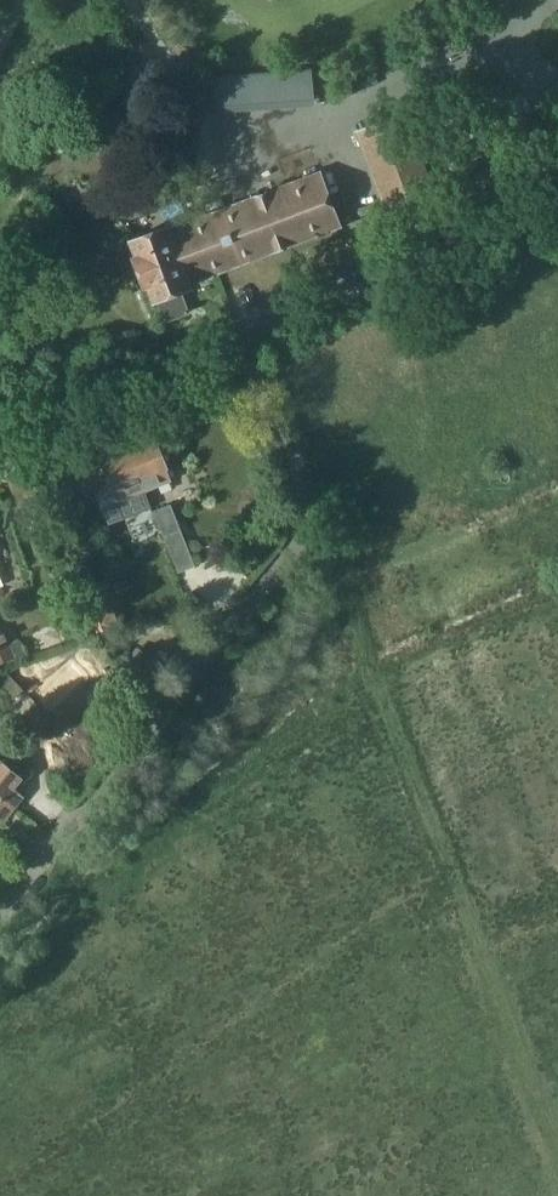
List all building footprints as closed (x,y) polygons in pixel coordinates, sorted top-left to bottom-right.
[(395,232),(442,214),(404,113),(356,131),(395,232)] [(169,225),(130,239),(132,243),(135,253),(132,255),(136,266),(145,289),(149,288),(154,302),(159,301),(167,322),(190,313),(181,290),(192,286),(191,283),(196,281),(220,272),(341,226),(328,192),(320,171),(189,221),(180,197),(161,205),(169,225)] [(124,438),(145,489),(171,479),(166,467),(155,439),(144,444),(139,432),(124,438)] [(110,483),(96,488),(110,521),(123,515),(124,517),(151,506),(148,500),(149,499),(144,489),(145,489),(124,438),(108,444),(113,456),(102,460),(110,483)] [(179,573),(196,566),(171,504),(154,511),(179,573)] [(14,658),(8,645),(9,644),(0,623),(0,664),(14,658)] [(24,690),(6,670),(0,676),(0,686),(13,700),(24,690)] [(13,809),(23,796),(13,788),(21,778),(0,761),(0,798),(13,809)] [(0,798),(0,820),(3,822),(13,809),(0,798)]
